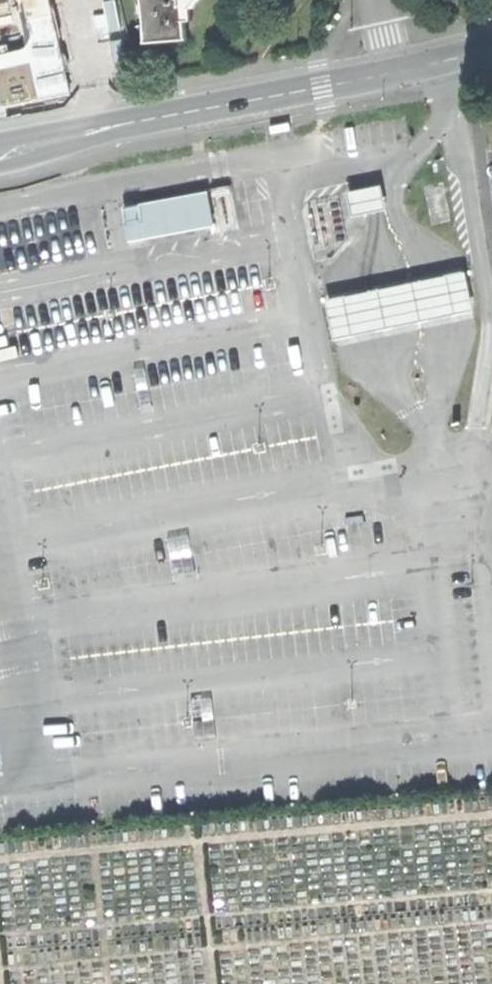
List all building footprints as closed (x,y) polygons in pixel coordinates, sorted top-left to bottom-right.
[(69,93),(48,0),(0,0),(0,108),(69,93)] [(146,45),(185,41),(186,24),(184,0),(141,0),(143,8),(146,45)] [(186,24),(195,23),(193,11),(203,0),(184,0),(186,24)] [(291,125),(290,121),(269,125),(271,133),(286,131),(292,129),(291,125)] [(386,186),(361,191),(366,216),(376,213),(391,210),(386,186)] [(125,207),(132,242),(217,225),(211,191),(125,207)] [(350,194),(355,218),(366,216),(361,191),(350,194)] [(381,292),(332,302),(341,346),(390,335),(429,327),(478,317),(483,316),(473,272),(425,282),(381,292)]
